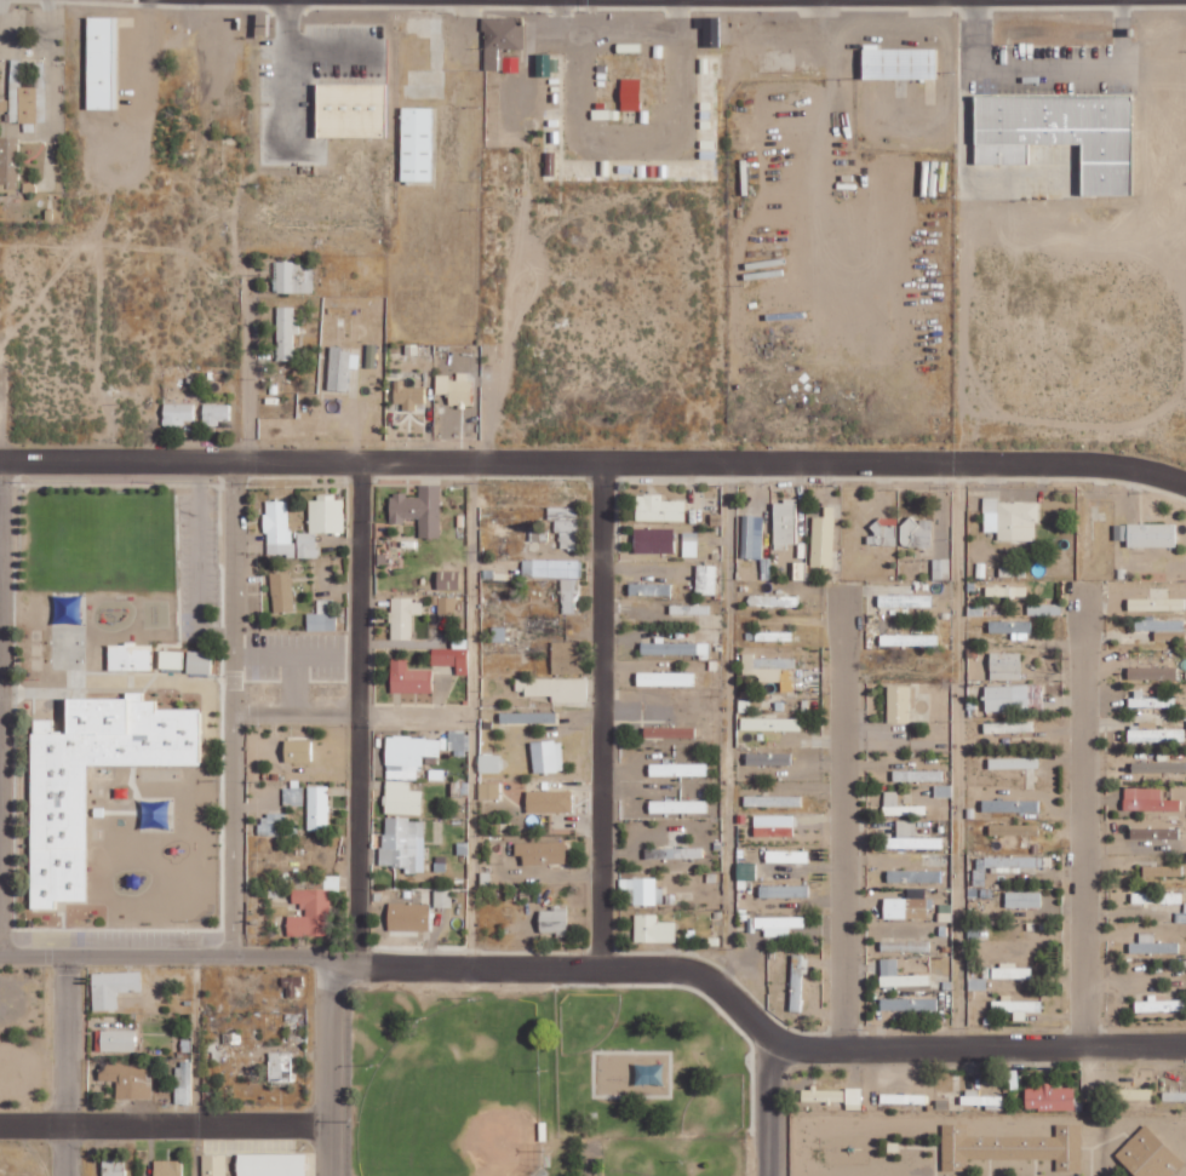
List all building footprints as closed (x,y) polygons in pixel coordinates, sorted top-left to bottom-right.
[(116,17),(116,109),(85,109),(86,17),(116,17)] [(480,18),(480,31),(483,30),(483,71),(497,71),(497,51),(522,51),(522,18),(480,18)] [(934,48),(934,80),(861,80),(860,50),(934,48)] [(46,62),(35,62),(35,87),(22,87),(22,59),(10,59),(10,122),(24,122),(24,132),(34,132),(34,122),(45,123),(46,62)] [(316,84),(315,137),(384,138),(384,84),(316,84)] [(973,94),(974,165),(1025,165),(1025,144),(1025,94),(973,94)] [(1025,144),(1053,144),(1053,94),(1025,94),(1025,144)] [(1053,144),(1079,144),(1079,94),(1053,94),(1053,144)] [(1129,94),(1129,196),(1079,196),(1079,144),(1079,94),(1129,94)] [(400,108),(399,182),(430,182),(431,108),(400,108)] [(18,190),(19,138),(0,137),(0,190),(18,190)] [(312,293),(312,261),(276,262),(276,293),(312,293)] [(276,360),(293,360),(293,333),(300,333),(300,319),(294,319),(295,306),(277,306),(276,360)] [(365,367),(377,367),(376,344),(365,344),(365,367)] [(351,348),(329,348),(328,390),(349,390),(351,348)] [(436,376),(435,393),(448,394),(448,405),(470,405),(471,372),(456,372),(456,376),(436,376)] [(424,387),(403,387),(403,379),(394,379),(393,407),(415,407),(415,403),(424,403),(424,387)] [(194,423),(194,403),(163,404),(163,424),(194,423)] [(229,421),(229,404),(203,404),(202,425),(219,426),(219,420),(229,421)] [(440,485),(419,485),(419,497),(407,497),(407,492),(390,492),(390,522),(404,522),(404,517),(419,517),(419,537),(440,537),(440,485)] [(685,521),(685,501),(662,500),(663,495),(636,494),(636,521),(685,521)] [(309,532),(297,533),(297,557),(316,557),(316,533),(344,532),(343,496),(309,497),(309,532)] [(998,540),(1037,541),(1037,502),(998,501),(998,497),(984,497),(983,531),(998,532),(998,540)] [(290,500),(265,501),(266,556),(291,556),(290,500)] [(774,543),(797,543),(797,501),(774,501),(774,543)] [(560,548),(578,547),(577,506),(547,507),(548,520),(554,520),(554,533),(559,533),(560,548)] [(833,567),(834,506),(825,506),(824,516),(812,516),(811,567),(833,567)] [(742,559),(763,559),(764,516),(743,515),(742,559)] [(896,542),(897,519),(873,519),(872,542),(896,542)] [(900,520),(900,546),(931,546),(932,519),(920,519),(920,520),(900,520)] [(1176,524),(1127,523),(1127,546),(1175,547),(1176,524)] [(673,553),(673,529),(634,528),(634,552),(673,553)] [(683,556),(697,556),(697,533),(682,533),(683,556)] [(950,558),(932,558),(932,579),(950,579),(950,558)] [(582,560),(522,559),(522,577),(581,578),(582,560)] [(716,595),(717,565),(696,565),(695,594),(716,595)] [(292,571),(271,572),(272,612),(292,611),(292,571)] [(437,589),(459,590),(460,571),(437,571),(437,589)] [(578,603),(579,579),(561,579),(561,613),(572,613),(572,602),(578,603)] [(671,584),(629,583),(629,596),(671,596),(671,584)] [(1027,596),(1027,587),(986,586),(986,596),(1027,596)] [(932,595),(878,594),(878,606),(932,607),(932,595)] [(798,596),(748,595),(748,606),(798,607),(798,596)] [(456,597),(438,596),(438,613),(456,613),(456,597)] [(412,614),(422,614),(422,602),(412,602),(412,597),(390,598),(390,640),(412,639),(412,614)] [(1185,610),(1185,598),(1128,599),(1128,611),(1185,610)] [(335,630),(334,599),(317,599),(317,613),(307,613),(307,631),(335,630)] [(710,604),(670,605),(670,616),(710,615),(710,604)] [(1136,632),(1185,630),(1184,618),(1135,620),(1136,632)] [(1030,620),(989,621),(989,633),(1012,632),(1012,639),(1030,639),(1030,620)] [(792,640),(792,631),(755,632),(756,641),(792,640)] [(937,635),(880,634),(880,645),(937,646),(937,635)] [(709,643),(664,642),(664,637),(655,636),(655,643),(641,642),(641,655),(708,655),(709,643)] [(468,640),(451,639),(451,648),(432,648),(431,665),(456,666),(456,675),(467,675),(468,640)] [(582,673),(582,641),(552,641),(551,673),(582,673)] [(152,644),(108,644),(108,670),(151,671),(152,644)] [(159,669),(182,669),(183,651),(159,650),(159,669)] [(211,652),(187,651),(186,673),(211,674),(211,652)] [(990,679),(1021,680),(1021,653),(990,652),(990,679)] [(753,658),(753,653),(742,653),(743,674),(754,674),(754,682),(781,681),(781,668),(795,667),(795,657),(753,658)] [(432,693),(432,669),(407,669),(408,658),(390,658),(390,692),(432,693)] [(1176,667),(1128,666),(1128,679),(1176,680),(1176,667)] [(694,686),(694,673),(637,672),(637,686),(694,686)] [(588,679),(516,678),(516,689),(524,689),(524,696),(551,696),(551,702),(588,702),(588,679)] [(985,686),(986,712),(1044,710),(1043,684),(985,686)] [(887,722),(909,723),(910,686),(888,685),(887,722)] [(1144,698),(1143,690),(1131,690),(1131,708),(1175,706),(1175,697),(1144,698)] [(87,765),(200,766),(200,709),(156,708),(156,700),(143,700),(143,692),(125,692),(125,698),(66,698),(66,731),(53,731),(53,720),(31,720),(30,908),(55,909),(55,900),(86,900),(87,765)] [(500,724),(555,723),(555,712),(500,713),(500,724)] [(800,718),(741,718),(741,730),(800,731),(800,718)] [(1034,732),(1034,721),(984,722),(985,733),(1034,732)] [(1185,729),(1156,729),(1156,724),(1129,724),(1129,741),(1185,741),(1185,729)] [(644,737),(695,739),(695,728),(644,726),(644,737)] [(469,753),(469,732),(448,733),(449,753),(469,753)] [(385,779),(420,779),(420,754),(447,754),(447,737),(386,736),(385,779)] [(311,740),(284,740),(284,762),(310,762),(311,740)] [(531,741),(533,773),(563,772),(561,740),(531,741)] [(790,764),(790,752),(746,753),(746,765),(790,764)] [(500,754),(478,755),(479,773),(500,772),(500,754)] [(989,758),(989,769),(1038,768),(1038,757),(989,758)] [(1132,762),(1132,773),(1185,772),(1185,761),(1132,762)] [(707,763),(650,764),(650,776),(707,775),(707,763)] [(943,770),(893,771),(894,782),(943,781),(943,770)] [(385,814),(421,815),(422,790),(410,790),(410,781),(386,780),(385,814)] [(499,783),(479,782),(478,799),(499,799),(499,783)] [(935,796),(952,796),(952,785),(935,785),(935,796)] [(328,830),(329,786),(308,786),(307,830),(328,830)] [(1162,788),(1124,787),(1124,810),(1180,812),(1180,800),(1162,799),(1162,788)] [(572,791),(526,791),(526,812),(572,813),(572,791)] [(925,806),(904,806),(904,791),(884,791),(884,815),(925,815),(925,806)] [(745,806),(802,807),(802,796),(745,795),(745,806)] [(707,800),(650,801),(650,814),(707,812),(707,800)] [(1039,801),(983,800),(983,811),(1039,812),(1039,801)] [(285,814),(259,815),(259,836),(288,835),(288,834),(295,834),(295,828),(286,828),(285,814)] [(754,816),(755,837),(794,836),(793,815),(754,816)] [(424,858),(424,819),(382,818),(382,866),(405,866),(405,873),(416,874),(416,857),(424,858)] [(943,848),(943,837),(916,838),(916,820),(897,820),(897,838),(886,838),(886,848),(943,848)] [(989,825),(989,835),(1040,835),(1040,825),(989,825)] [(1178,839),(1178,828),(1131,828),(1131,839),(1178,839)] [(566,842),(515,843),(515,855),(523,855),(523,865),(566,864),(566,842)] [(703,849),(645,848),(645,858),(702,859),(703,849)] [(809,863),(808,851),(766,851),(766,863),(809,863)] [(974,885),(985,885),(985,871),(1021,872),(1021,867),(1044,867),(1044,857),(975,857),(974,885)] [(755,863),(736,863),(737,886),(746,886),(746,880),(755,880),(755,863)] [(1182,866),(1143,866),(1143,877),(1182,877),(1182,866)] [(942,882),(941,870),(888,871),(888,883),(942,882)] [(287,937),(330,936),(330,891),(339,891),(339,876),(324,877),(324,889),(308,889),(308,878),(292,878),(292,903),(305,903),(305,916),(287,916),(287,937)] [(656,878),(620,879),(620,890),(627,890),(627,905),(663,905),(663,887),(656,887),(656,878)] [(759,897),(809,898),(809,886),(759,885),(759,897)] [(1006,907),(1042,907),(1041,892),(1006,892),(1006,907)] [(1132,903),(1182,904),(1183,893),(1132,893),(1132,903)] [(884,918),(930,919),(930,899),(884,898),(884,918)] [(429,931),(429,903),(388,903),(388,930),(429,931)] [(1185,923),(1185,903),(1185,913),(1176,913),(1176,923),(1185,923)] [(540,934),(567,934),(568,905),(553,905),(553,910),(540,910),(540,934)] [(675,942),(675,922),(657,921),(657,915),(635,914),(635,942),(675,942)] [(764,937),(790,937),(790,928),(804,928),(804,917),(750,918),(750,931),(764,930),(764,937)] [(1139,942),(1130,942),(1129,952),(1179,954),(1179,943),(1154,942),(1154,933),(1139,932),(1139,942)] [(931,941),(881,941),(881,952),(930,952),(931,941)] [(790,1011),(801,1011),(802,972),(808,972),(809,956),(792,956),(790,1011)] [(880,959),(881,987),(930,985),(930,975),(898,975),(898,959),(880,959)] [(992,978),(1031,979),(1031,968),(1016,968),(1016,964),(992,964),(992,978)] [(141,971),(91,973),(92,1011),(118,1010),(117,992),(142,992),(141,971)] [(1014,1011),(1014,1020),(1026,1020),(1026,1012),(1042,1012),(1042,1001),(1010,1001),(1011,995),(1002,995),(1002,1001),(992,1001),(992,1011),(1014,1011)] [(881,1011),(937,1010),(937,998),(881,999),(881,1011)] [(100,1052),(134,1052),(135,1030),(100,1030),(100,1052)] [(206,1062),(220,1061),(218,1042),(206,1043),(206,1062)] [(269,1052),(268,1082),(291,1083),(292,1053),(269,1052)] [(149,1099),(150,1066),(125,1066),(125,1061),(99,1061),(98,1081),(117,1081),(116,1098),(149,1099)] [(175,1105),(192,1105),(192,1062),(176,1062),(175,1105)] [(1075,1087),(1052,1087),(1052,1083),(1026,1083),(1026,1110),(1076,1109),(1075,1087)] [(861,1110),(861,1087),(846,1087),(846,1110),(861,1110)] [(802,1088),(802,1101),(844,1102),(844,1089),(802,1088)] [(1003,1095),(977,1095),(977,1089),(963,1089),(963,1105),(1003,1105),(1003,1095)] [(1185,1100),(1185,1091),(1162,1091),(1162,1100),(1185,1100)] [(885,1102),(926,1103),(926,1094),(885,1093),(885,1102)] [(942,1170),(968,1170),(969,1158),(1057,1158),(1057,1170),(1082,1170),(1082,1123),(1056,1123),(1056,1136),(968,1135),(968,1123),(943,1123),(942,1170)] [(1185,1161),(1144,1123),(1115,1156),(1137,1175),(1171,1175),(1185,1161)] [(305,1153),(236,1153),(237,1175),(305,1175),(305,1153)] [(202,1154),(202,1175),(225,1175),(225,1154),(202,1154)] [(102,1160),(102,1175),(126,1175),(125,1160),(102,1160)] [(153,1160),(154,1175),(181,1175),(181,1160),(153,1160)]
